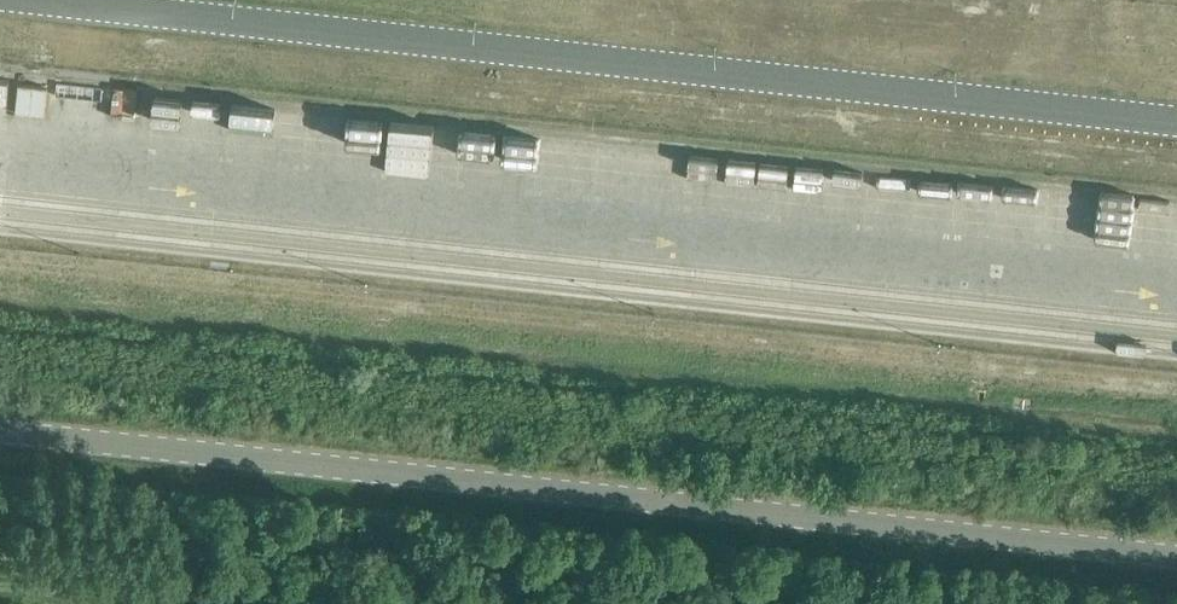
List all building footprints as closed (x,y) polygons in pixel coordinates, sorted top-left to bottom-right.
[(24,74),(22,110),(54,112),(56,76),(24,74)] [(237,112),(237,127),(269,128),(270,113),(237,112)] [(421,133),(424,120),(396,115),(393,127),(421,133)] [(769,171),(770,152),(726,150),(725,169),(769,171)] [(773,169),(772,186),(830,188),(831,172),(773,169)]
